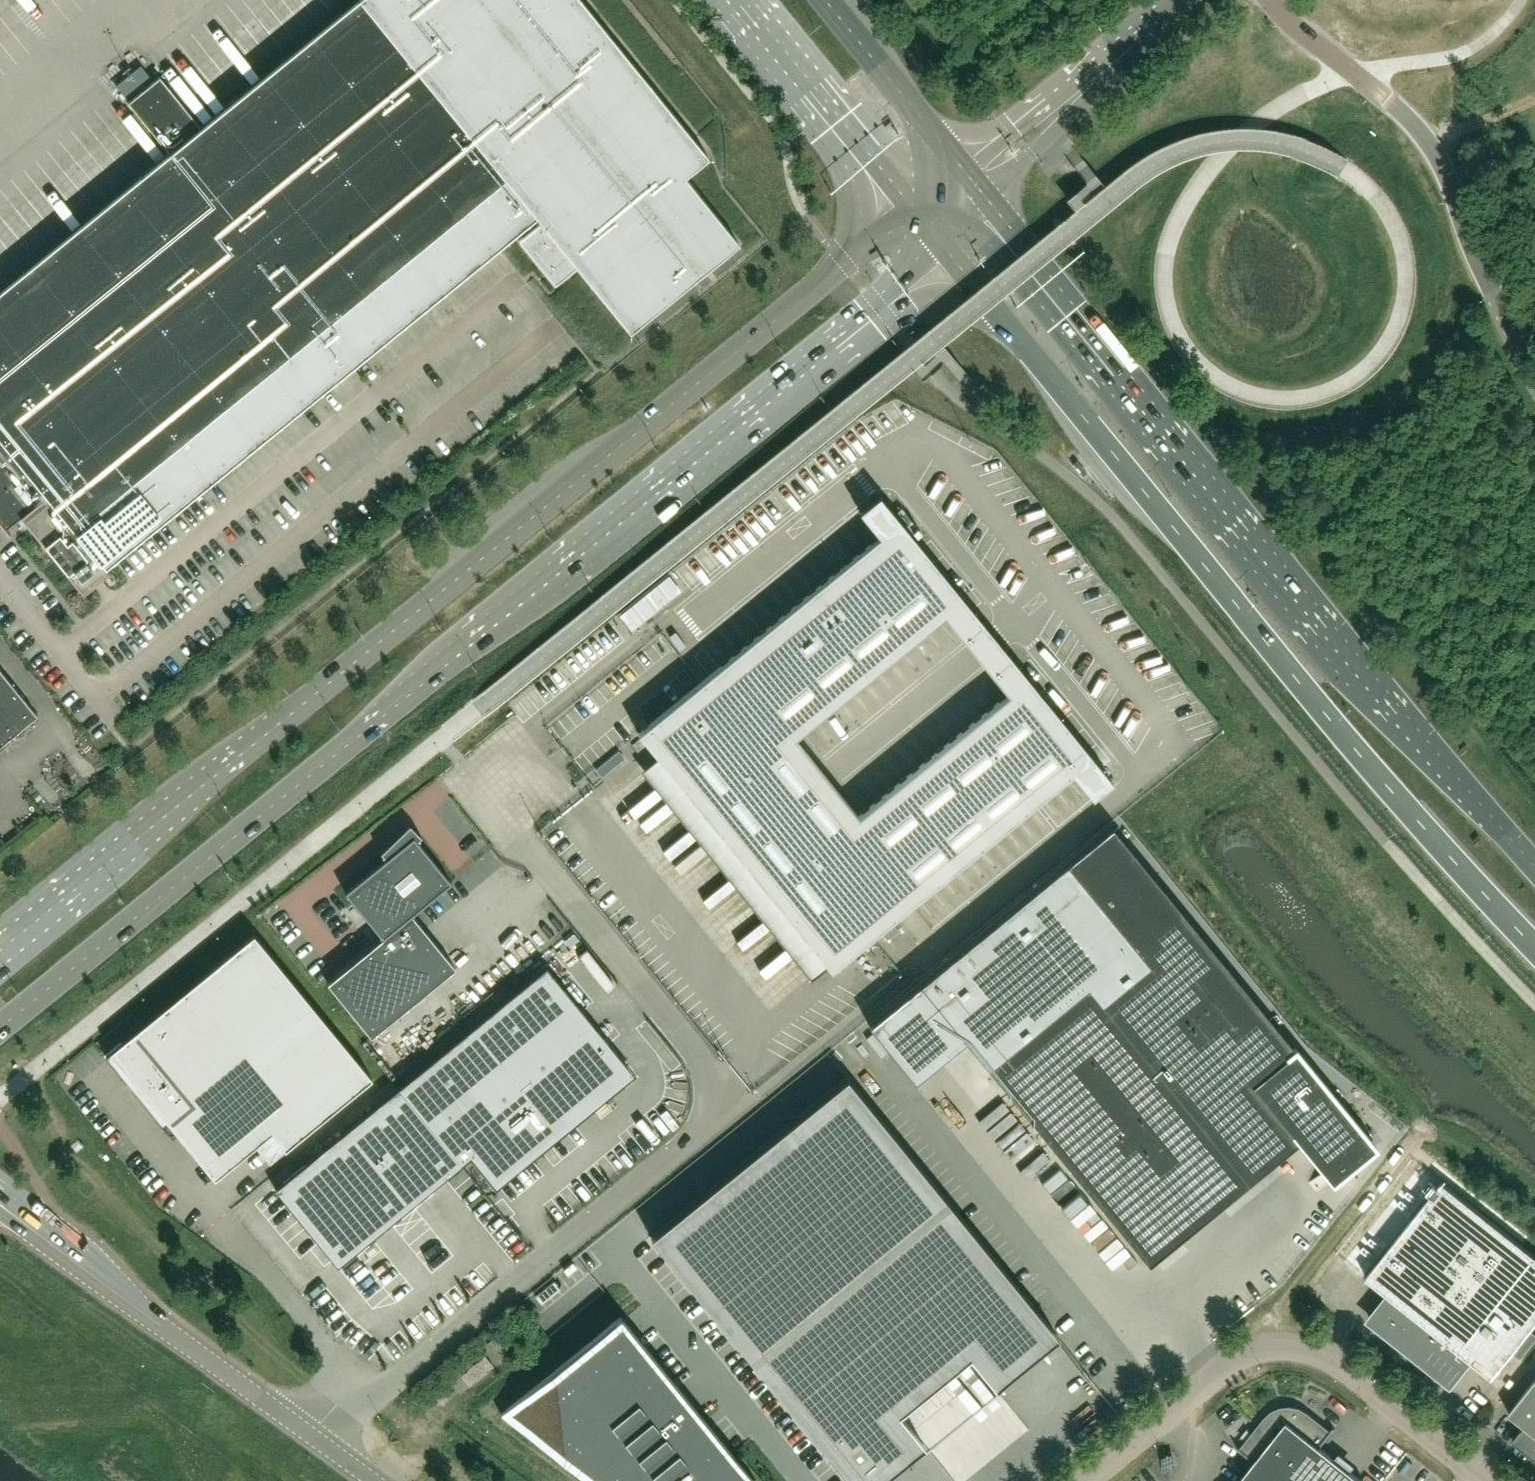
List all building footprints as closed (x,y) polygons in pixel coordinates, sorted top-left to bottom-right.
[(83,594),(110,572),(106,568),(498,249),(537,217),(548,231),(526,250),(555,285),(577,267),(630,332),(739,244),(685,177),(709,158),(581,0),(357,0),(201,127),(160,77),(128,102),(169,153),(0,291),(0,519),(7,528),(21,516),(83,594)] [(141,63),(116,84),(125,94),(150,74),(141,63)] [(453,427),(465,440),(472,434),(461,420),(453,427)] [(638,733),(658,757),(714,827),(828,966),(831,970),(880,930),(891,921),(951,871),(1072,773),(1092,798),(1112,781),(1103,770),(1007,653),(983,624),(914,539),(910,534),(889,507),(880,496),(859,512),(879,537),(638,733)] [(0,669),(0,745),(38,715),(0,669)] [(1110,823),(916,980),(1145,1261),(1300,1135),(1334,1177),(1372,1145),(1110,823)] [(344,891),(382,937),(327,982),(371,1036),(455,967),(412,914),(451,881),(417,839),(420,835),(419,834),(418,836),(409,827),(383,853),(382,851),(381,852),(386,857),(344,891)] [(215,1178),(271,1132),(285,1149),(372,1078),(254,934),(105,1055),(162,1125),(168,1120),(215,1178)] [(609,1043),(546,967),(408,1080),(471,1157),(496,1187),(557,1138),(532,1107),(609,1043)] [(410,1029),(400,1038),(415,1056),(425,1048),(410,1029)] [(649,1237),(848,1480),(883,1480),(926,1446),(899,1414),(969,1356),(997,1389),(1059,1338),(847,1076),(649,1237)] [(391,1078),(370,1095),(378,1105),(399,1088),(391,1078)] [(471,1157),(408,1080),(399,1088),(378,1105),(275,1189),(338,1266),(471,1157)] [(564,1092),(545,1106),(572,1141),(591,1127),(564,1092)] [(1442,1182),(1366,1277),(1390,1296),(1371,1319),(1451,1383),(1469,1359),(1493,1378),(1513,1353),(1521,1359),(1534,1341),(1534,1333),(1531,1330),(1534,1325),(1534,1256),(1442,1182)] [(568,1275),(576,1269),(570,1261),(562,1267),(568,1275)] [(508,1411),(601,1480),(734,1480),(735,1474),(729,1474),(730,1454),(694,1409),(621,1320),(508,1411)] [(536,1334),(528,1324),(517,1334),(522,1340),(521,1340),(524,1343),(536,1334)] [(470,1385),(494,1365),(485,1355),(461,1374),(470,1385)] [(1509,1413),(1525,1425),(1513,1440),(1534,1458),(1534,1380),(1509,1413)] [(1320,1447),(1335,1428),(1334,1427),(1331,1431),(1308,1412),(1300,1407),(1290,1405),(1281,1407),(1272,1411),(1265,1417),(1240,1448),(1237,1445),(1236,1446),(1255,1461),(1239,1480),(1362,1480),(1320,1447)]
